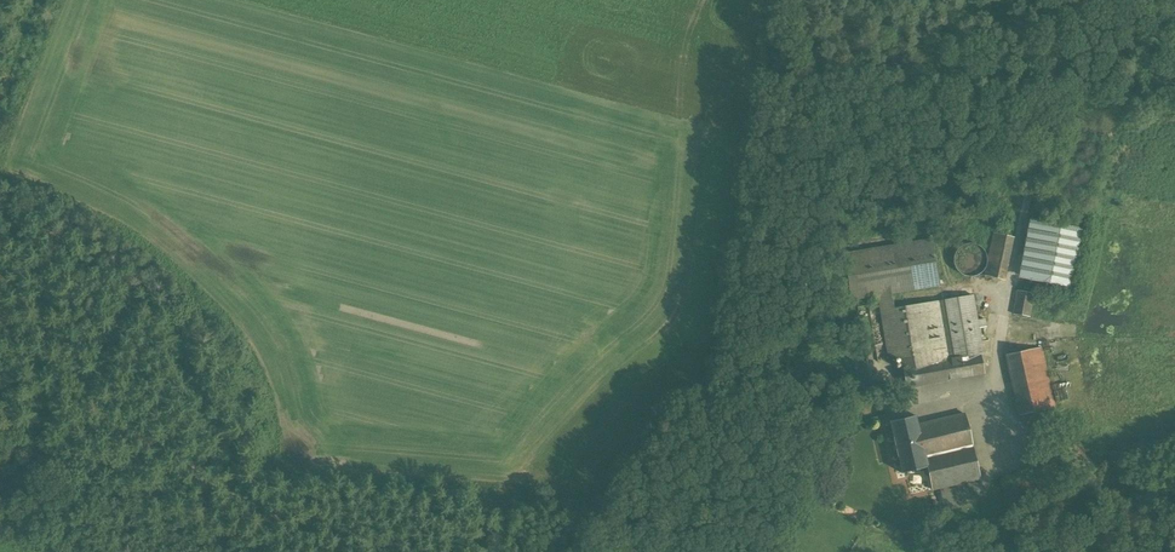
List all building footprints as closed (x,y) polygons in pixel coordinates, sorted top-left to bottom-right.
[(1078,231),(1027,221),(1015,279),(1067,289),(1078,231)] [(1013,241),(992,237),(984,278),(1004,282),(1013,241)] [(935,239),(843,256),(853,313),(878,309),(894,395),(989,378),(975,301),(897,315),(894,298),(944,289),(935,239)] [(977,250),(970,247),(964,247),(959,250),(955,254),(952,259),(952,262),(952,267),(956,274),(960,278),(966,280),(970,280),(975,278),(981,273),(983,269),(984,263),(984,259),(981,254),(977,250)] [(1031,318),(1034,296),(1019,294),(1016,316),(1031,318)] [(1059,407),(1044,347),(1010,356),(1025,415),(1059,407)] [(978,482),(965,420),(917,429),(914,417),(886,422),(897,476),(925,471),(929,491),(978,482)]
